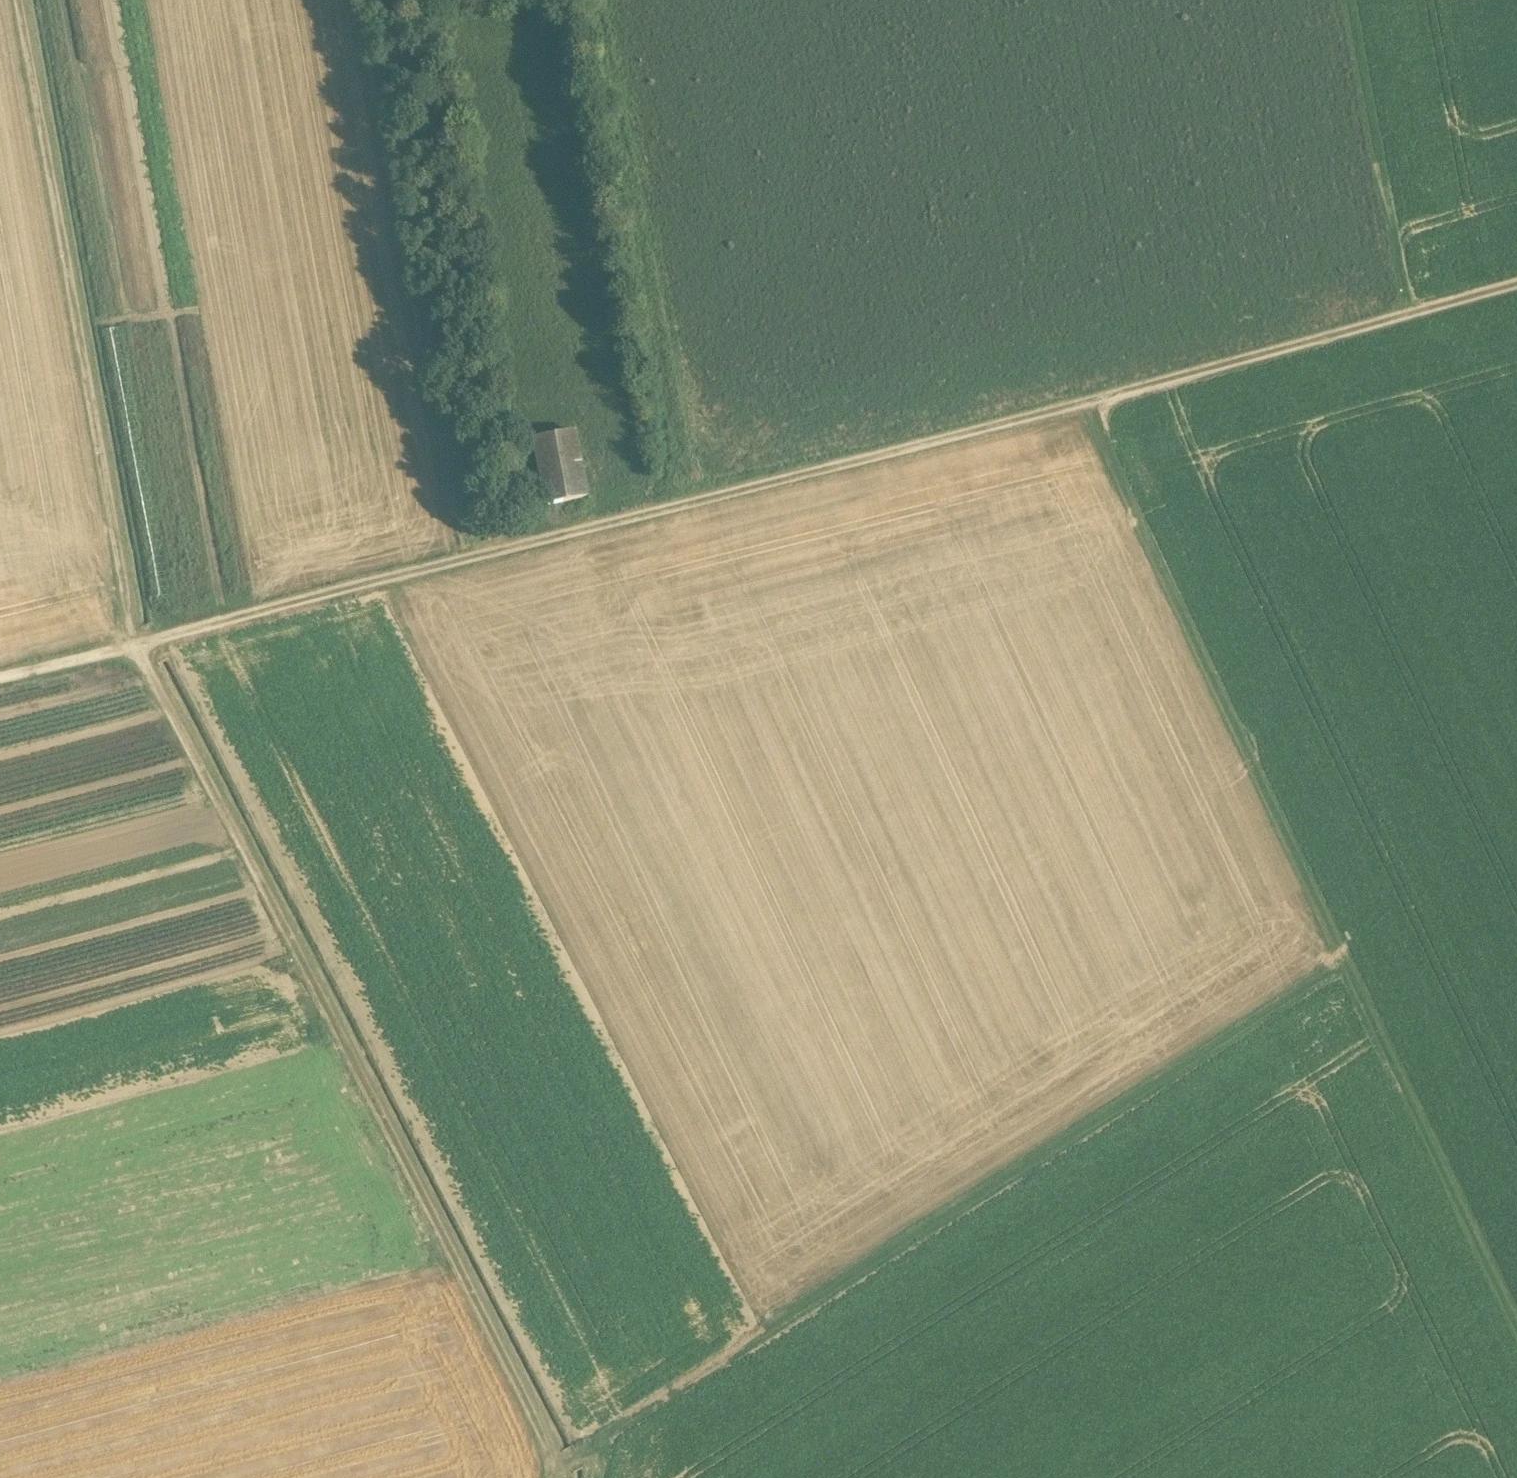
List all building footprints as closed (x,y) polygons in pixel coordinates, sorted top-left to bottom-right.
[(575,438),(536,445),(547,511),(586,504),(575,438)]
